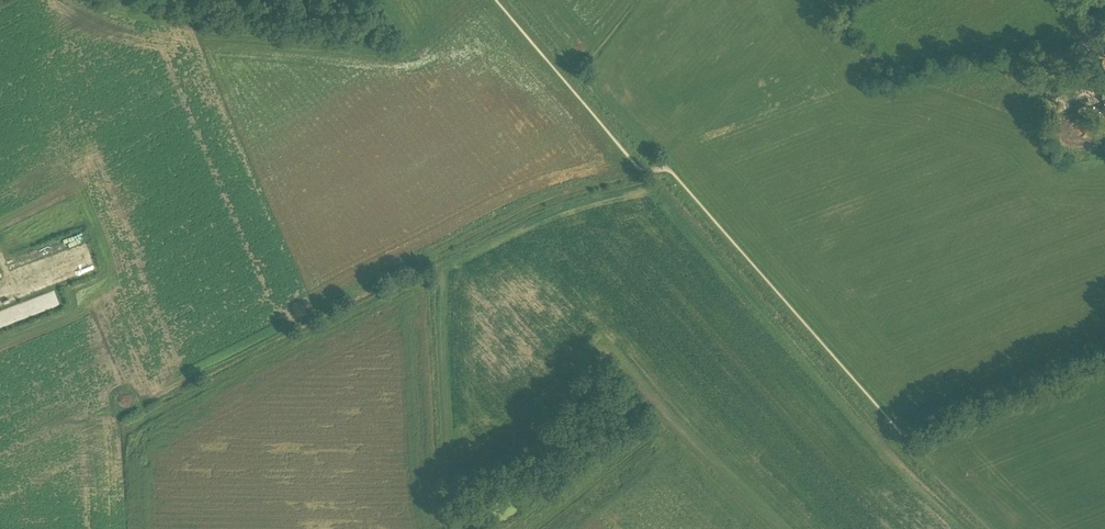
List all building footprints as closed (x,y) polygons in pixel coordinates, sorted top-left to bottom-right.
[(1095,80),(1102,101),(1104,100),(1104,76),(1095,80)] [(82,235),(71,239),(74,247),(85,242),(82,235)]
